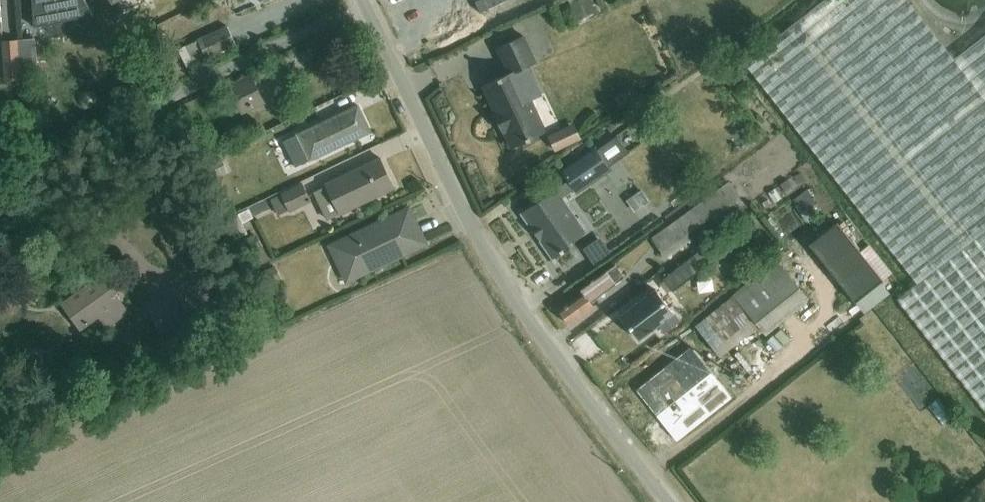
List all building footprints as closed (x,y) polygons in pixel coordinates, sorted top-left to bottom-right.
[(85,0),(33,0),(34,26),(85,16),(93,15),(85,0)] [(114,4),(115,3),(120,11),(142,0),(112,0),(114,4)] [(577,20),(596,12),(591,0),(568,0),(577,20)] [(945,47),(908,0),(823,0),(744,63),(800,134),(917,283),(897,299),(912,319),(984,412),(984,35),(977,41),(973,37),(964,44),(968,48),(954,59),(945,47)] [(183,48),(177,50),(187,69),(237,43),(227,25),(183,48)] [(512,148),(547,131),(533,100),(543,95),(530,66),(538,62),(525,34),(496,48),(509,74),(483,86),(496,114),(494,115),(503,132),(505,132),(512,148)] [(20,39),(22,71),(38,70),(36,38),(20,39)] [(22,71),(20,39),(17,39),(16,39),(3,40),(5,81),(19,81),(20,81),(22,80),(22,71)] [(265,104),(252,74),(227,85),(229,90),(225,92),(228,99),(233,97),(242,115),(265,104)] [(358,106),(286,140),(298,166),(370,132),(358,106)] [(574,123),(547,136),(555,152),(582,140),(574,123)] [(568,181),(522,213),(554,259),(573,245),(570,242),(586,231),(561,198),(574,189),(577,194),(594,183),(612,170),(609,166),(629,152),(617,135),(597,149),(596,147),(562,171),(568,181)] [(340,216),(396,189),(380,156),(325,183),(333,200),(321,206),(327,219),(339,214),(340,216)] [(205,165),(211,180),(221,176),(214,161),(205,165)] [(730,181),(728,183),(725,178),(719,183),(722,187),(650,237),(665,259),(700,235),(695,229),(712,217),(717,224),(739,209),(733,201),(741,196),(730,181)] [(289,211),(290,212),(312,202),(302,183),(280,193),(281,195),(270,200),(278,216),(289,211)] [(641,189),(626,200),(634,211),(650,201),(641,189)] [(808,223),(823,212),(806,189),(793,199),(798,205),(795,206),(808,223)] [(249,209),(228,219),(238,239),(248,234),(243,223),(253,218),(249,209)] [(329,248),(344,281),(424,243),(408,211),(329,248)] [(809,246),(856,301),(883,280),(838,224),(809,246)] [(662,279),(672,292),(698,273),(691,264),(697,260),(694,255),(662,279)] [(734,295),(695,326),(720,358),(759,327),(766,335),(810,300),(776,259),(734,293),(734,295)] [(559,311),(569,326),(595,307),(591,301),(625,278),(616,265),(581,289),(583,293),(559,311)] [(275,266),(256,275),(262,288),(281,279),(275,266)] [(99,319),(107,330),(130,313),(102,274),(61,304),(81,332),(99,319)] [(658,326),(664,334),(680,321),(655,288),(619,316),(639,341),(658,326)] [(149,369),(212,329),(210,326),(218,321),(211,310),(140,355),(149,369)] [(928,407),(943,425),(952,417),(938,399),(928,407)]
